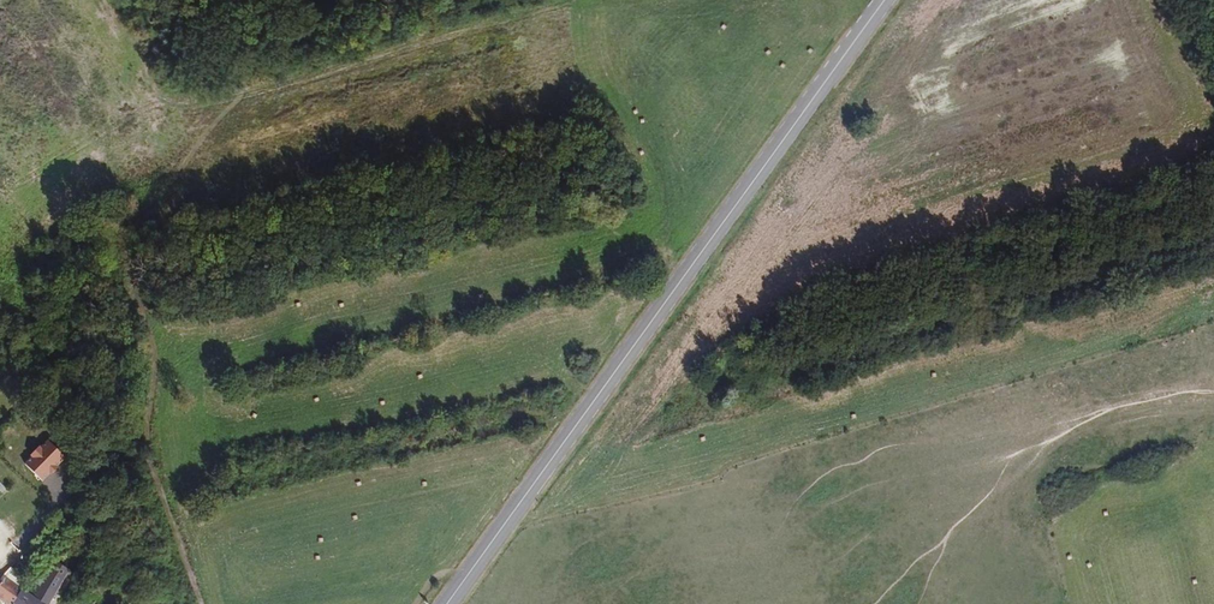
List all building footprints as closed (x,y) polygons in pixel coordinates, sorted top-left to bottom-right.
[(24,562),(11,578),(0,591),(0,597),(8,603),(15,603),(26,591),(14,581),(22,572),(23,574),(28,566),(24,562)] [(26,591),(15,603),(49,603),(52,596),(63,570),(57,564),(53,571),(43,590),(40,587),(37,585),(32,596),(26,591)] [(47,570),(40,587),(43,590),(53,571),(47,570)]
